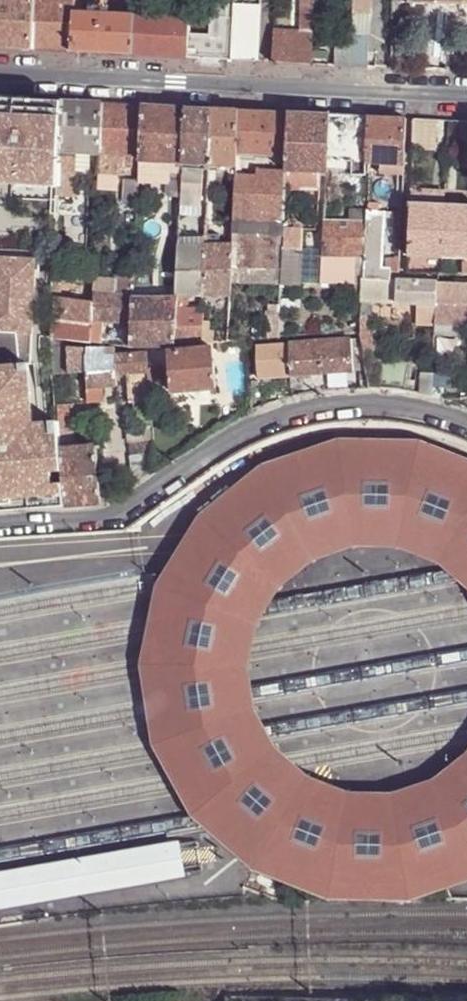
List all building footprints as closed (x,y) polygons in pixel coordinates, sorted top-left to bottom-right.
[(10,49),(30,50),(33,0),(0,0),(0,49),(10,49)] [(30,50),(51,51),(71,52),(73,13),(73,0),(33,0),(30,50)] [(96,14),(80,13),(81,1),(81,0),(73,0),(73,13),(71,52),(116,54),(130,55),(132,16),(96,14)] [(208,31),(208,34),(188,34),(186,58),(205,59),(230,60),(233,4),(233,0),(210,0),(208,31)] [(298,19),(274,18),(273,30),(311,32),(312,0),(299,0),(298,19)] [(352,13),(367,13),(368,0),(352,0),(352,13)] [(259,5),(233,4),(230,60),(245,61),(257,62),(259,5)] [(188,19),(132,15),(132,16),(130,55),(186,58),(188,34),(188,19)] [(311,32),(273,30),(271,62),(286,63),(310,64),(311,32)] [(351,33),(351,32),(334,31),(333,65),(350,66),(351,33)] [(367,33),(351,33),(350,66),(367,66),(367,33)] [(7,512),(15,511),(14,504),(48,501),(49,509),(66,507),(59,425),(36,427),(35,417),(29,417),(25,374),(31,374),(31,368),(45,366),(43,349),(44,340),(54,341),(55,300),(56,282),(58,199),(59,184),(61,103),(9,101),(0,101),(0,513),(7,512)] [(81,154),(98,155),(100,105),(75,104),(61,103),(59,184),(58,199),(79,200),(81,154)] [(98,155),(97,175),(121,176),(121,168),(131,168),(132,156),(139,157),(141,107),(119,106),(100,105),(98,155)] [(174,164),(182,164),(184,109),(163,108),(141,107),(139,157),(139,161),(174,164)] [(184,109),(182,164),(181,172),(180,205),(186,205),(187,198),(200,198),(202,165),(208,165),(211,110),(192,109),(184,109)] [(208,165),(234,167),(234,152),(236,111),(222,110),(211,110),(208,165)] [(234,152),(286,155),(288,113),(260,112),(236,111),(234,152)] [(326,161),(328,115),(303,114),(288,113),(286,155),(287,170),(287,171),(325,172),(326,161)] [(349,116),(328,115),(326,161),(366,163),(368,117),(349,116)] [(380,174),(404,176),(404,165),(403,165),(405,119),(385,118),(368,117),(366,163),(380,164),(380,174)] [(413,119),(411,151),(435,152),(437,120),(432,120),(427,120),(413,119)] [(466,160),(466,121),(459,121),(457,160),(466,160)] [(170,172),(181,172),(182,164),(174,164),(139,161),(138,182),(138,184),(161,184),(161,172),(170,172)] [(285,187),(325,189),(325,172),(287,171),(286,176),(285,187)] [(174,197),(175,204),(172,204),(172,216),(164,274),(177,274),(178,245),(180,205),(181,172),(170,172),(171,180),(170,196),(174,197)] [(234,174),(233,178),(230,246),(230,268),(229,283),(244,284),(246,269),(281,270),(283,228),(285,187),(286,176),(256,175),(234,174)] [(132,204),(137,204),(138,184),(138,182),(125,181),(124,203),(132,204)] [(401,220),(403,193),(394,193),(393,219),(401,220)] [(466,274),(466,207),(410,204),(408,256),(461,258),(461,260),(455,263),(455,273),(466,274)] [(373,206),(366,205),(365,222),(364,256),(363,269),(363,281),(390,281),(390,280),(391,273),(399,273),(399,258),(389,257),(389,268),(382,267),(385,214),(373,213),(373,206)] [(364,256),(365,222),(324,221),(323,221),(321,256),(364,256)] [(281,270),(280,285),(298,286),(299,248),(302,249),(303,229),(283,228),(281,270)] [(177,274),(176,296),(203,296),(205,246),(178,245),(177,274)] [(203,296),(229,296),(229,283),(230,268),(230,246),(210,246),(205,246),(203,296)] [(363,269),(364,256),(321,256),(321,268),(328,268),(363,269)] [(420,274),(435,274),(436,264),(432,264),(429,261),(421,261),(420,274)] [(244,284),(280,285),(281,270),(246,269),(244,284)] [(91,320),(132,323),(134,297),(134,278),(115,277),(115,295),(92,293),(92,302),(91,320)] [(93,278),(92,293),(115,295),(115,277),(93,278)] [(363,281),(361,302),(360,335),(359,335),(362,352),(373,353),(370,327),(372,303),(397,304),(396,281),(390,280),(390,281),(363,281)] [(414,322),(433,323),(435,282),(396,281),(397,304),(414,304),(414,322)] [(56,282),(55,300),(63,301),(64,283),(56,282)] [(466,306),(466,282),(435,282),(433,323),(433,326),(455,326),(455,316),(456,306),(466,306)] [(131,347),(147,347),(173,347),(175,310),(176,298),(134,297),(132,323),(131,347)] [(54,341),(90,344),(91,320),(92,302),(63,301),(55,300),(54,341)] [(466,317),(466,306),(456,306),(455,316),(466,317)] [(175,310),(173,347),(201,345),(201,336),(202,314),(202,310),(175,310)] [(210,315),(202,314),(201,336),(209,336),(210,315)] [(263,341),(278,340),(279,323),(264,325),(263,341)] [(290,344),(292,376),(339,373),(352,372),(350,341),(290,344)] [(258,379),(292,376),(290,344),(256,346),(258,379)] [(135,409),(151,409),(149,380),(147,363),(147,352),(116,354),(115,350),(54,347),(56,373),(87,372),(89,402),(105,402),(104,386),(118,386),(118,375),(128,374),(129,402),(134,402),(135,409)] [(212,349),(168,351),(171,392),(216,389),(212,349)] [(147,352),(147,363),(161,362),(161,352),(147,352)] [(147,363),(149,380),(163,379),(161,362),(147,363)] [(31,374),(25,374),(29,417),(35,417),(31,374)] [(420,395),(431,398),(431,376),(431,375),(420,375),(420,395)] [(431,398),(439,399),(440,386),(436,386),(437,376),(431,376),(431,398)] [(459,401),(466,400),(466,377),(460,377),(459,401)] [(151,409),(151,411),(165,410),(163,379),(149,380),(151,409)] [(66,507),(101,504),(97,448),(100,448),(100,446),(75,448),(74,432),(71,432),(69,409),(58,410),(59,425),(66,507)] [(155,471),(152,426),(127,429),(131,458),(130,469),(137,469),(145,478),(155,471)] [(335,441),(257,467),(196,517),(156,590),(141,668),(153,750),(191,819),(254,875),(330,904),(412,902),(466,886),(466,759),(433,785),(395,797),(348,796),(311,782),(279,751),(260,715),(253,670),(260,629),(281,595),(314,569),(355,554),(400,554),(441,570),(466,593),(466,460),(419,441),(335,441)] [(136,484),(143,479),(138,472),(131,477),(136,484)] [(0,876),(0,914),(188,881),(182,844),(0,876)]
